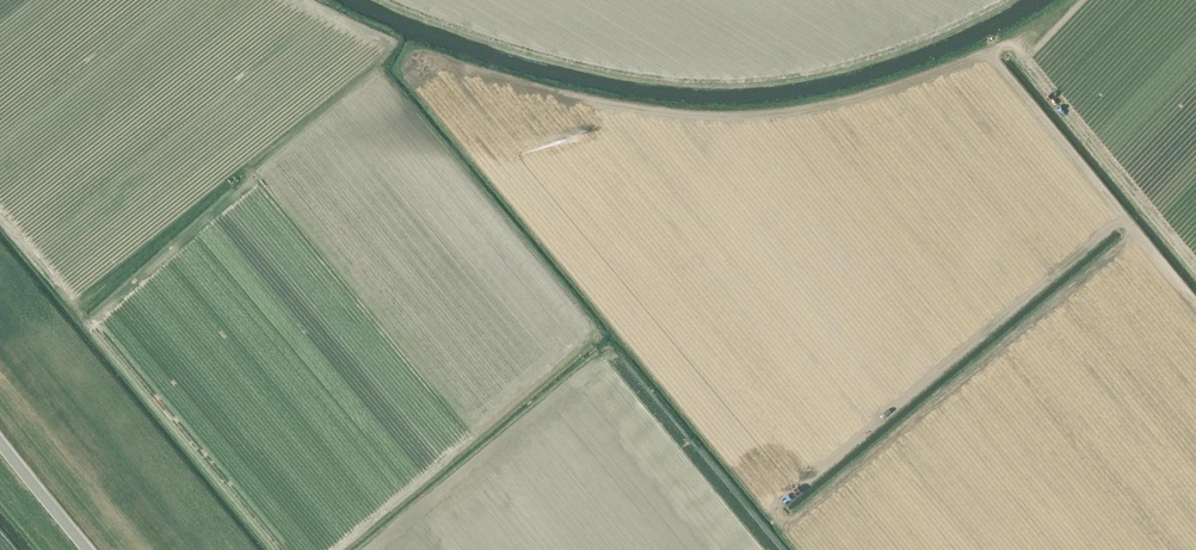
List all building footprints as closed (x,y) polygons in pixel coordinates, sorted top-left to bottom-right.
[(234,173),(228,177),(234,184),(240,179),(234,173)]
